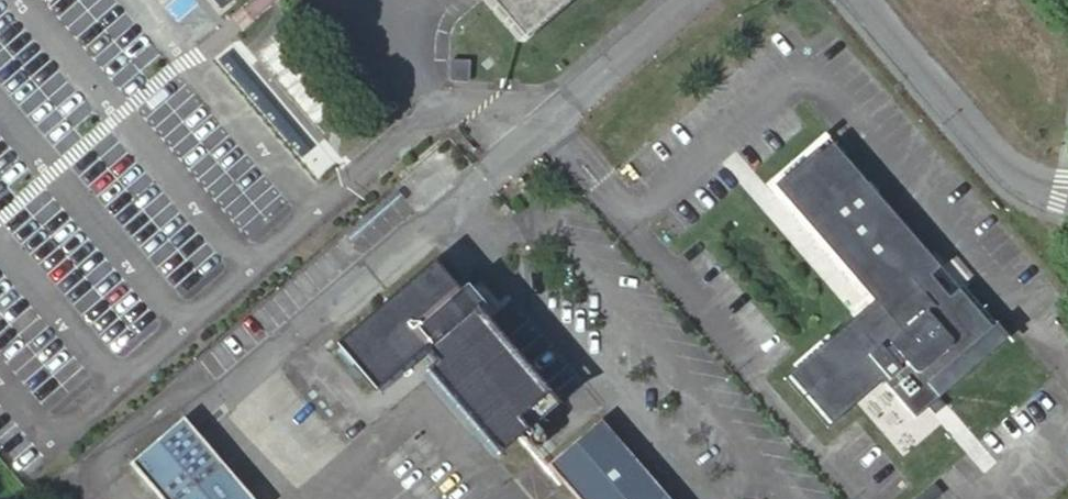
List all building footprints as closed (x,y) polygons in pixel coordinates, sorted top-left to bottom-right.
[(520,39),(565,0),(487,0),(520,39)] [(467,59),(449,59),(449,80),(468,78),(467,59)] [(885,380),(919,417),(1007,339),(961,287),(950,296),(945,290),(950,284),(943,276),(937,281),(932,276),(943,267),(832,142),(817,155),(778,190),(854,276),(876,300),(791,375),(835,424),(874,390),(885,380)] [(457,295),(430,263),(337,345),(374,389),(421,349),(435,365),(427,372),(498,453),(553,405),(473,313),(476,309),(461,291),(457,295)] [(599,418),(547,463),(579,498),(671,498),(599,418)] [(184,419),(131,464),(161,498),(252,498),(184,419)]
